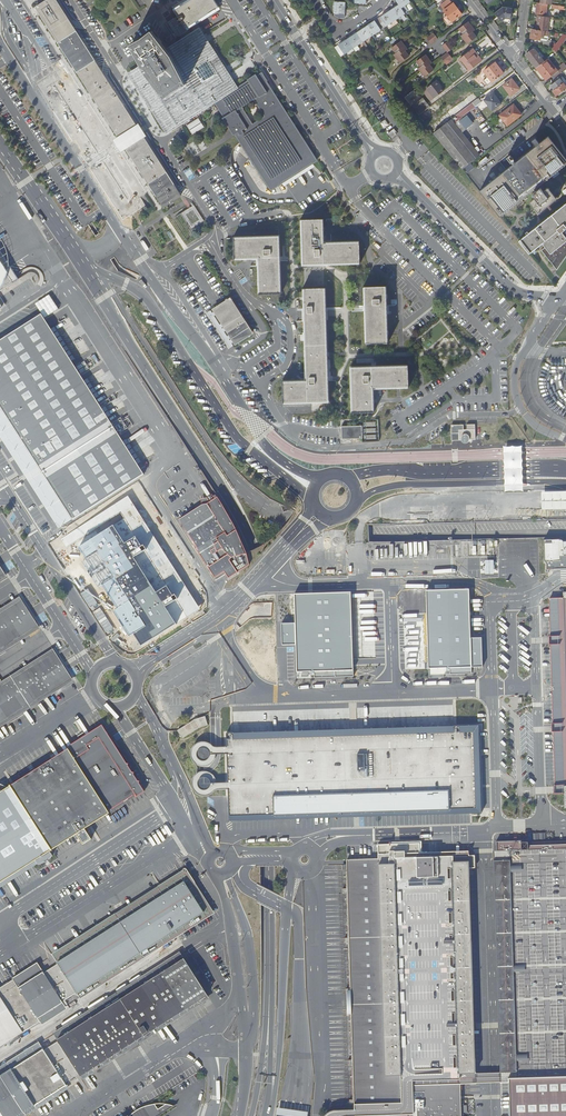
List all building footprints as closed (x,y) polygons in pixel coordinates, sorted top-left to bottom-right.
[(135,126),(54,0),(46,0),(36,6),(119,137),(135,126)] [(219,7),(214,0),(190,0),(174,10),(178,16),(174,18),(174,19),(175,20),(176,21),(177,22),(177,23),(178,25),(182,23),(186,28),(219,7)] [(399,5),(404,13),(408,11),(405,6),(410,2),(409,0),(395,0),(399,5)] [(446,13),(444,15),(445,16),(443,17),(447,23),(451,20),(452,21),(461,14),(453,3),(453,4),(450,0),(447,0),(440,5),(446,13)] [(344,14),(345,2),(334,2),(334,13),(334,16),(338,18),(344,18),(344,14)] [(547,5),(537,3),(536,14),(546,15),(547,5)] [(390,11),(395,20),(405,14),(404,13),(399,5),(390,11)] [(502,7),(494,13),(501,21),(506,18),(511,19),(513,8),(502,7)] [(383,27),(383,28),(395,20),(390,11),(378,19),(383,27)] [(550,18),(538,16),(536,30),(548,31),(550,18)] [(365,27),(371,36),(381,30),(380,29),(383,27),(378,19),(365,27)] [(474,30),(468,22),(459,28),(463,34),(461,35),(468,44),(476,37),(472,32),(474,30)] [(356,33),(362,42),(371,36),(365,27),(356,33)] [(131,44),(141,65),(130,72),(169,132),(214,103),(235,89),(197,29),(166,49),(152,31),(142,38),(142,39),(131,44)] [(544,31),(533,30),(531,39),(540,40),(540,37),(541,36),(543,36),(544,31)] [(347,39),(353,48),(362,42),(356,33),(347,39)] [(438,39),(433,33),(426,38),(431,44),(438,39)] [(353,48),(347,39),(345,41),(341,44),(340,43),(337,45),(338,45),(334,48),(340,55),(343,53),(344,54),(353,48)] [(407,49),(401,41),(392,48),(396,53),(394,55),(400,63),(409,56),(405,51),(407,49)] [(448,41),(442,46),(447,52),(441,58),(445,63),(452,58),(448,52),(453,48),(448,41)] [(561,41),(554,50),(555,51),(556,53),(563,43),(561,41)] [(526,55),(536,68),(546,60),(544,57),(542,59),(533,47),(529,50),(530,52),(526,55)] [(533,47),(542,59),(544,57),(540,52),(537,47),(533,47)] [(474,55),(476,54),(472,49),(459,59),(468,71),(479,62),(474,55)] [(432,63),(425,55),(416,61),(420,67),(418,68),(425,77),(434,70),(429,65),(432,63)] [(536,68),(535,69),(536,71),(538,70),(546,80),(551,76),(554,79),(564,71),(565,70),(565,65),(558,71),(548,59),(546,60),(536,68)] [(503,73),(495,63),(495,62),(491,66),(488,68),(484,71),(488,77),(483,81),(487,86),(503,73)] [(248,81),(235,89),(214,103),(223,117),(235,136),(269,188),(316,158),(267,81),(268,81),(262,72),(256,75),(255,74),(247,79),(248,81)] [(520,89),(512,79),(503,86),(511,96),(520,89)] [(560,79),(551,86),(555,91),(553,92),(557,96),(561,93),(562,94),(565,91),(564,90),(565,89),(565,87),(560,79)] [(440,84),(437,80),(426,88),(434,99),(444,91),(439,85),(440,84)] [(472,103),(477,99),(473,92),(447,113),(429,127),(434,132),(447,122),(472,103)] [(501,104),(493,93),(484,100),(492,111),(501,104)] [(423,98),(412,107),(419,115),(430,107),(423,98)] [(478,98),(477,99),(472,103),(475,107),(482,102),(478,98)] [(443,106),(438,100),(420,115),(425,120),(443,106)] [(507,126),(520,116),(517,112),(518,111),(514,104),(499,115),(507,126)] [(477,152),(453,122),(452,123),(450,120),(447,122),(433,133),(462,169),(476,158),(478,156),(476,153),(477,152)] [(146,135),(139,124),(135,126),(119,137),(113,141),(120,152),(127,148),(142,137),(146,135)] [(565,164),(565,159),(548,136),(539,144),(535,139),(532,142),(536,146),(480,191),(500,217),(533,191),(534,192),(531,195),(534,198),(530,201),(530,202),(532,204),(538,212),(539,213),(539,212),(544,209),(556,199),(556,198),(549,189),(548,188),(547,188),(546,189),(543,190),(543,191),(540,188),(537,190),(536,188),(565,164)] [(142,137),(127,148),(164,207),(180,197),(142,137)] [(318,161),(316,158),(269,188),(270,191),(318,161)] [(471,164),(464,169),(467,172),(474,167),(471,164)] [(529,254),(542,243),(544,246),(540,249),(541,251),(545,256),(546,257),(551,264),(556,270),(565,256),(565,203),(519,241),(521,243),(522,242),(524,245),(523,246),(529,254)] [(181,213),(192,229),(205,220),(194,204),(181,213)] [(360,263),(359,241),(327,242),(326,243),(323,243),(323,219),(301,220),(303,265),(360,263)] [(281,293),(279,236),(234,237),(234,259),(259,258),(259,261),(258,261),(259,294),(281,293)] [(18,279),(0,250),(0,291),(18,279)] [(325,288),(323,288),(323,285),(317,285),(318,288),(303,288),(306,377),(307,377),(307,380),(282,381),(283,402),(323,401),(328,401),(325,288)] [(387,342),(386,286),(364,287),(366,343),(387,342)] [(252,334),(229,298),(213,308),(215,311),(217,314),(222,323),(227,330),(230,334),(234,341),(236,344),(252,334)] [(212,313),(211,310),(207,313),(230,348),(233,346),(231,343),(234,341),(230,334),(227,336),(224,331),(227,330),(222,323),(220,325),(214,316),(217,314),(215,311),(212,313)] [(73,520),(144,474),(51,330),(41,314),(0,341),(0,407),(73,520)] [(408,387),(408,365),(351,367),(352,412),(373,411),(373,387),(376,387),(376,388),(408,387)] [(328,401),(323,401),(323,407),(321,407),(320,410),(320,413),(334,413),(333,401),(328,401)] [(0,407),(0,436),(60,529),(73,520),(0,407)] [(466,424),(467,429),(463,429),(463,424),(451,425),(452,440),(461,440),(462,441),(462,442),(463,442),(464,443),(465,443),(466,442),(467,442),(468,441),(469,441),(469,440),(475,440),(475,424),(466,424)] [(520,447),(504,447),(505,492),(522,492),(520,447)] [(543,510),(565,510),(565,492),(542,492),(543,510)] [(202,505),(179,520),(195,544),(198,549),(196,550),(199,554),(215,578),(224,572),(230,568),(231,569),(234,567),(238,572),(249,565),(244,558),(243,555),(209,503),(207,504),(202,505)] [(563,542),(563,541),(561,540),(560,540),(560,539),(544,540),(544,561),(546,563),(546,570),(565,569),(565,542),(563,542)] [(230,568),(224,572),(229,578),(238,572),(234,567),(231,569),(230,568)] [(468,589),(427,591),(429,676),(471,674),(472,667),(481,667),(481,638),(470,638),(468,589)] [(298,677),(353,676),(351,592),(295,594),(296,624),(281,624),(282,646),(297,646),(298,677)] [(22,600),(20,597),(0,609),(0,614),(22,600)] [(563,599),(557,599),(558,636),(559,643),(561,725),(561,731),(563,786),(564,786),(565,800),(565,599),(563,599)] [(0,614),(0,649),(38,625),(22,600),(0,614)] [(0,649),(0,654),(40,629),(38,625),(0,649)] [(55,652),(53,649),(0,682),(0,687),(55,652)] [(0,687),(0,723),(71,677),(55,652),(0,687)] [(0,723),(0,728),(73,681),(71,677),(0,723)] [(194,719),(177,730),(182,738),(200,728),(208,725),(205,716),(194,719)] [(69,749),(10,786),(7,788),(1,784),(0,785),(0,883),(35,861),(38,865),(42,864),(45,862),(47,861),(48,860),(50,859),(51,857),(52,856),(50,852),(52,850),(76,834),(83,844),(91,839),(85,829),(109,813),(108,811),(135,794),(143,789),(134,774),(134,772),(132,772),(102,725),(86,735),(84,732),(78,736),(80,739),(67,747),(69,749)] [(227,732),(229,814),(478,808),(476,726),(227,732)] [(496,842),(496,851),(503,1078),(509,1078),(509,1082),(510,1115),(565,1115),(565,844),(557,844),(529,845),(528,841),(496,842)] [(460,1090),(460,1084),(462,1084),(476,1083),(475,1074),(469,868),(473,868),(473,864),(473,862),(474,862),(474,856),(452,856),(452,860),(420,862),(420,852),(419,843),(378,844),(378,858),(378,859),(371,859),(347,860),(347,862),(345,863),(345,865),(345,870),(346,888),(346,894),(348,938),(348,943),(349,989),(349,994),(352,994),(352,1011),(350,1011),(350,1016),(351,1060),(352,1065),(353,1100),(353,1105),(354,1105),(354,1110),(354,1115),(461,1115),(460,1090)] [(500,1082),(509,1082),(509,1078),(503,1078),(496,851),(493,851),(500,1073),(500,1082)] [(67,1004),(65,1000),(76,993),(77,994),(78,993),(80,997),(143,957),(141,953),(151,947),(153,949),(156,948),(154,945),(176,931),(187,948),(215,930),(206,916),(212,913),(185,871),(158,888),(163,895),(121,922),(116,915),(53,955),(58,962),(57,962),(58,964),(44,973),(38,964),(13,980),(0,988),(0,1047),(67,1004)] [(53,1033),(57,1040),(71,1031),(68,1025),(180,953),(180,952),(53,1033)] [(0,1076),(0,1115),(19,1115),(67,1086),(65,1083),(79,1074),(81,1077),(208,996),(180,953),(68,1025),(71,1031),(57,1040),(58,1041),(44,1050),(43,1048),(0,1076)] [(43,1048),(39,1042),(0,1066),(0,1076),(43,1048)] [(176,1104),(175,1104),(173,1105),(170,1104),(166,1103),(158,1108),(154,1103),(140,1108),(134,1111),(129,1115),(157,1115),(176,1104)] [(276,1115),(307,1115),(308,1112),(293,1110),(277,1107),(276,1115)]
